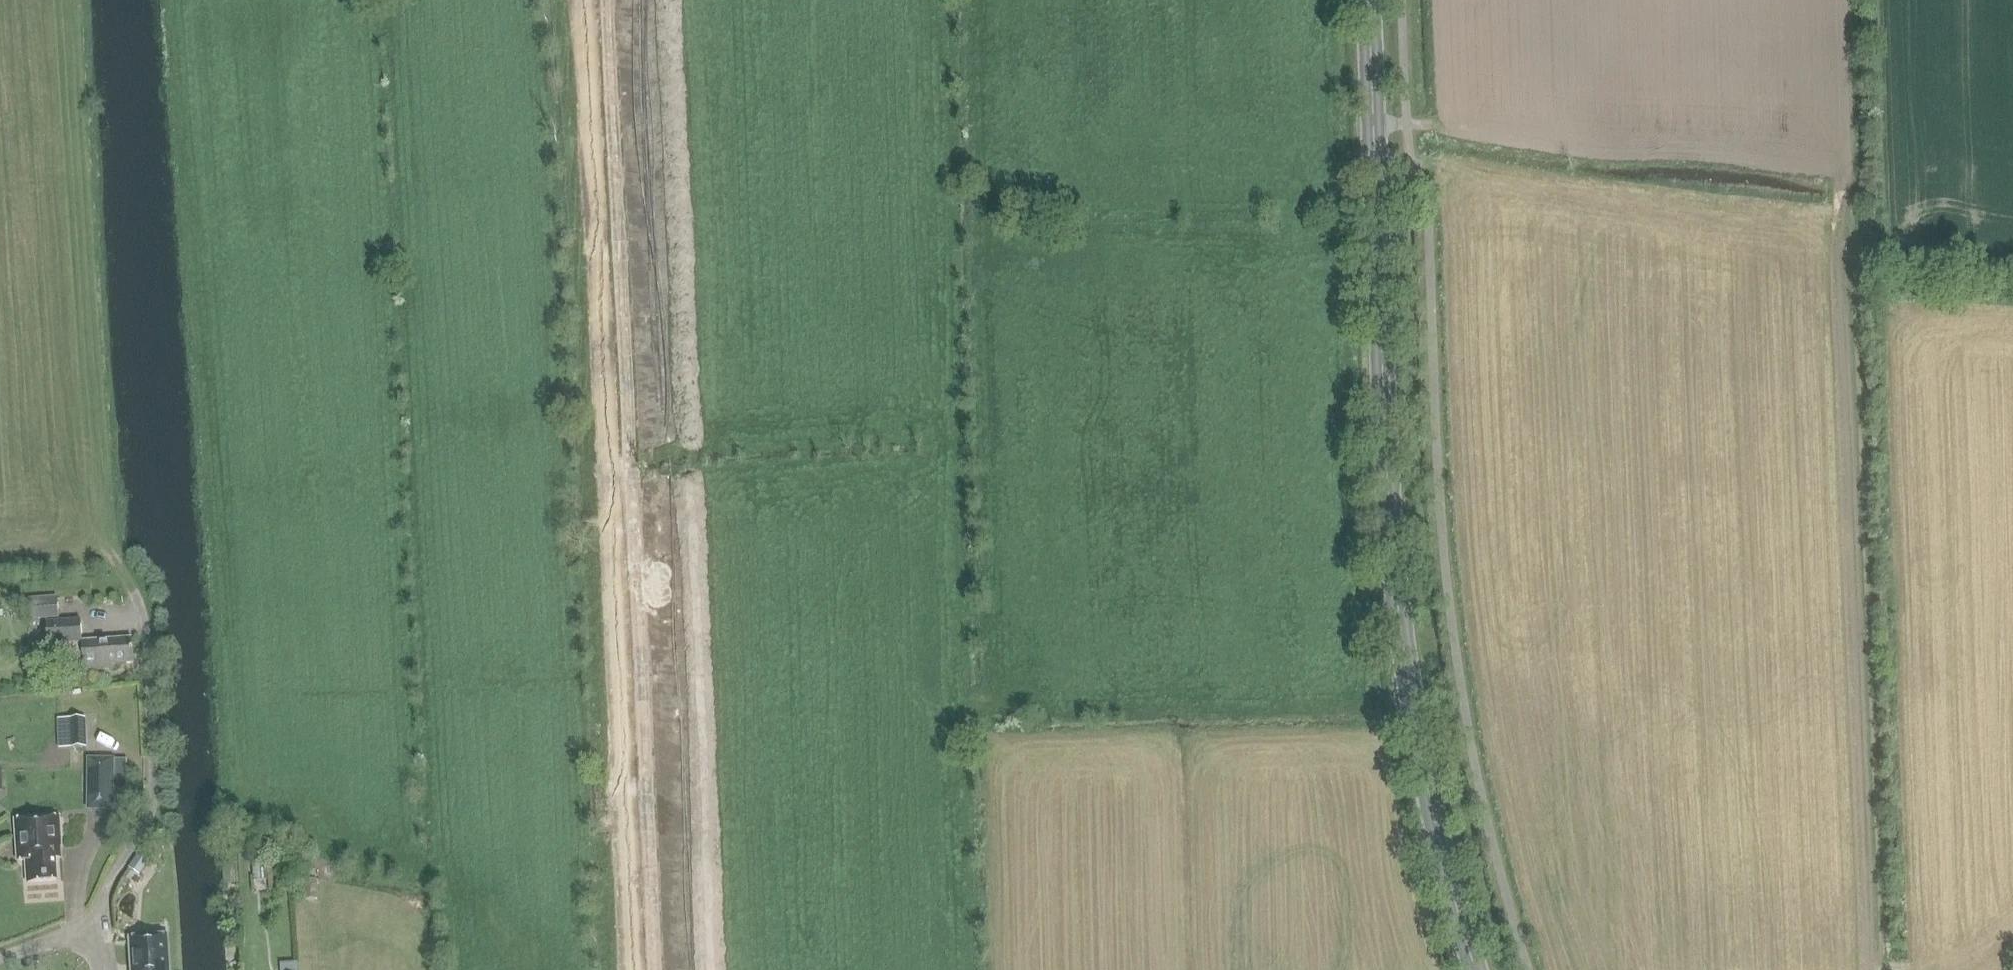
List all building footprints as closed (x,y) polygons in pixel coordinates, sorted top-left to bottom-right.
[(58,620),(57,597),(28,599),(30,621),(58,620)] [(112,665),(133,664),(131,640),(82,643),(80,621),(46,624),(47,646),(69,645),(70,661),(82,660),(83,671),(112,670),(112,665)] [(86,748),(85,718),(68,719),(69,748),(86,748)] [(115,811),(115,794),(115,761),(91,761),(90,811),(115,811)] [(58,884),(57,861),(61,860),(61,849),(63,849),(61,819),(16,822),(18,864),(27,863),(28,886),(58,884)] [(129,869),(139,876),(148,862),(138,855),(129,869)] [(267,881),(266,864),(252,865),(253,882),(267,881)] [(317,900),(316,880),(302,881),(304,900),(317,900)] [(168,936),(129,939),(131,969),(170,969),(168,936)]
